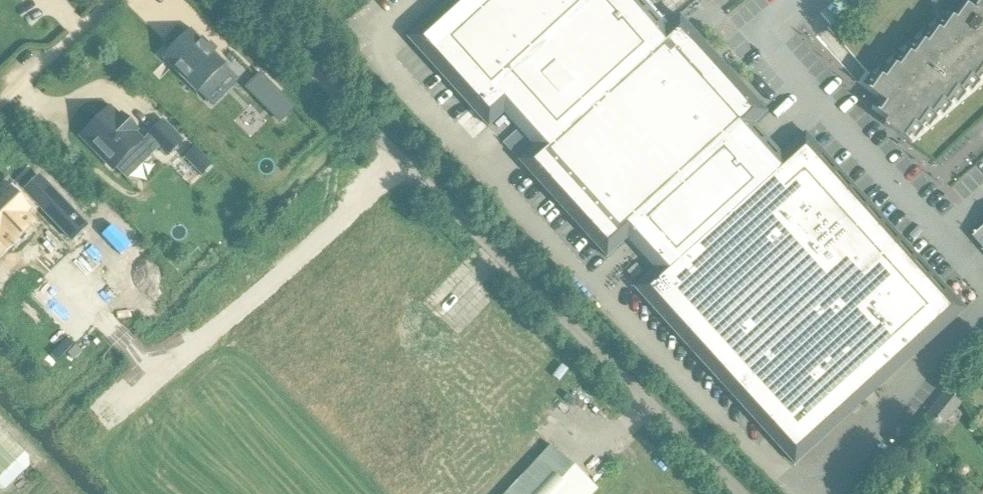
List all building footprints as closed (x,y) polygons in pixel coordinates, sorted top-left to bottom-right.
[(793,145),(781,155),(753,124),(765,113),(678,17),(665,29),(645,7),(639,0),(449,0),(406,39),(487,128),(501,115),(532,149),(518,162),(605,258),(625,241),(653,271),(633,289),(793,466),(964,311),(804,134),(793,145)] [(929,4),(942,13),(869,75),(864,71),(855,84),(872,98),(869,110),(886,121),(882,126),(909,146),(982,84),(982,0),(931,0),(929,4)] [(191,31),(161,60),(196,96),(198,93),(204,99),(229,74),(224,68),(226,66),(191,31)] [(259,75),(245,89),(279,123),(293,109),(259,75)] [(109,109),(81,137),(112,169),(114,167),(122,175),(147,151),(151,155),(159,147),(167,155),(181,143),(161,123),(148,136),(149,136),(142,143),(132,133),(135,130),(122,116),(118,119),(109,109)] [(194,148),(183,158),(200,177),(211,166),(194,148)] [(7,247),(31,225),(20,214),(26,209),(24,206),(30,200),(71,243),(87,227),(39,176),(22,192),(23,193),(17,199),(7,189),(0,195),(0,239),(7,247)] [(972,238),(982,251),(982,228),(972,238)] [(946,390),(919,424),(938,440),(945,430),(940,426),(960,401),(946,390)] [(596,490),(549,447),(505,493),(592,493),(596,490)] [(15,463),(0,448),(0,477),(15,463)]
